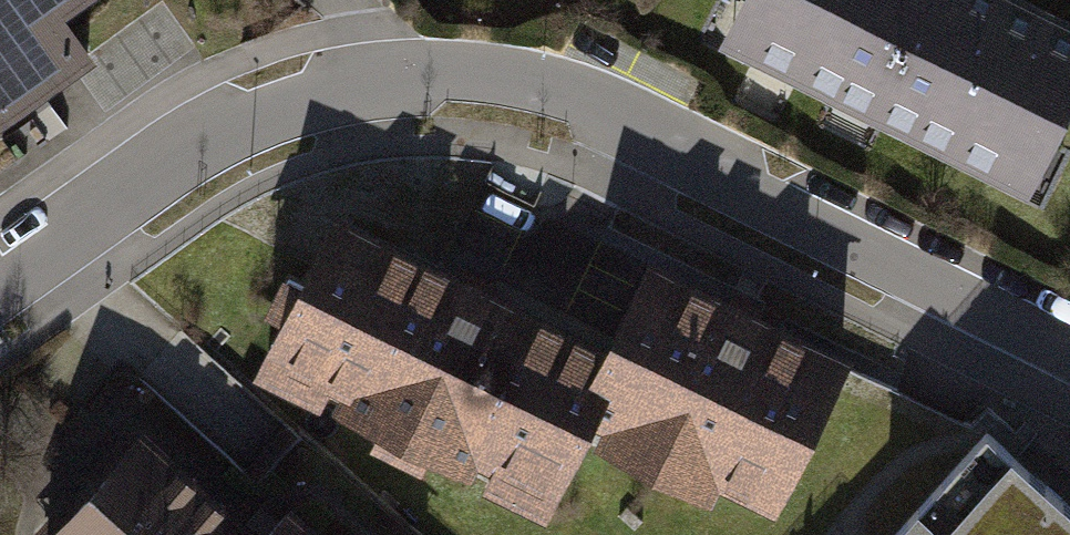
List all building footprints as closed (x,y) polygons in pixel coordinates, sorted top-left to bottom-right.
[(93,63),(69,19),(94,0),(0,0),(0,131),(93,63)] [(1021,0),(742,0),(719,45),(1032,199),(1069,123),(1069,24),(1021,0)] [(508,491),(606,321),(394,208),(299,374),(508,491)] [(729,523),(808,348),(636,264),(606,321),(547,430),(729,523)] [(983,416),(882,534),(1069,534),(1069,490),(983,416)] [(50,534),(250,534),(139,436),(50,534)] [(288,511),(266,534),(314,534),(288,511)]
